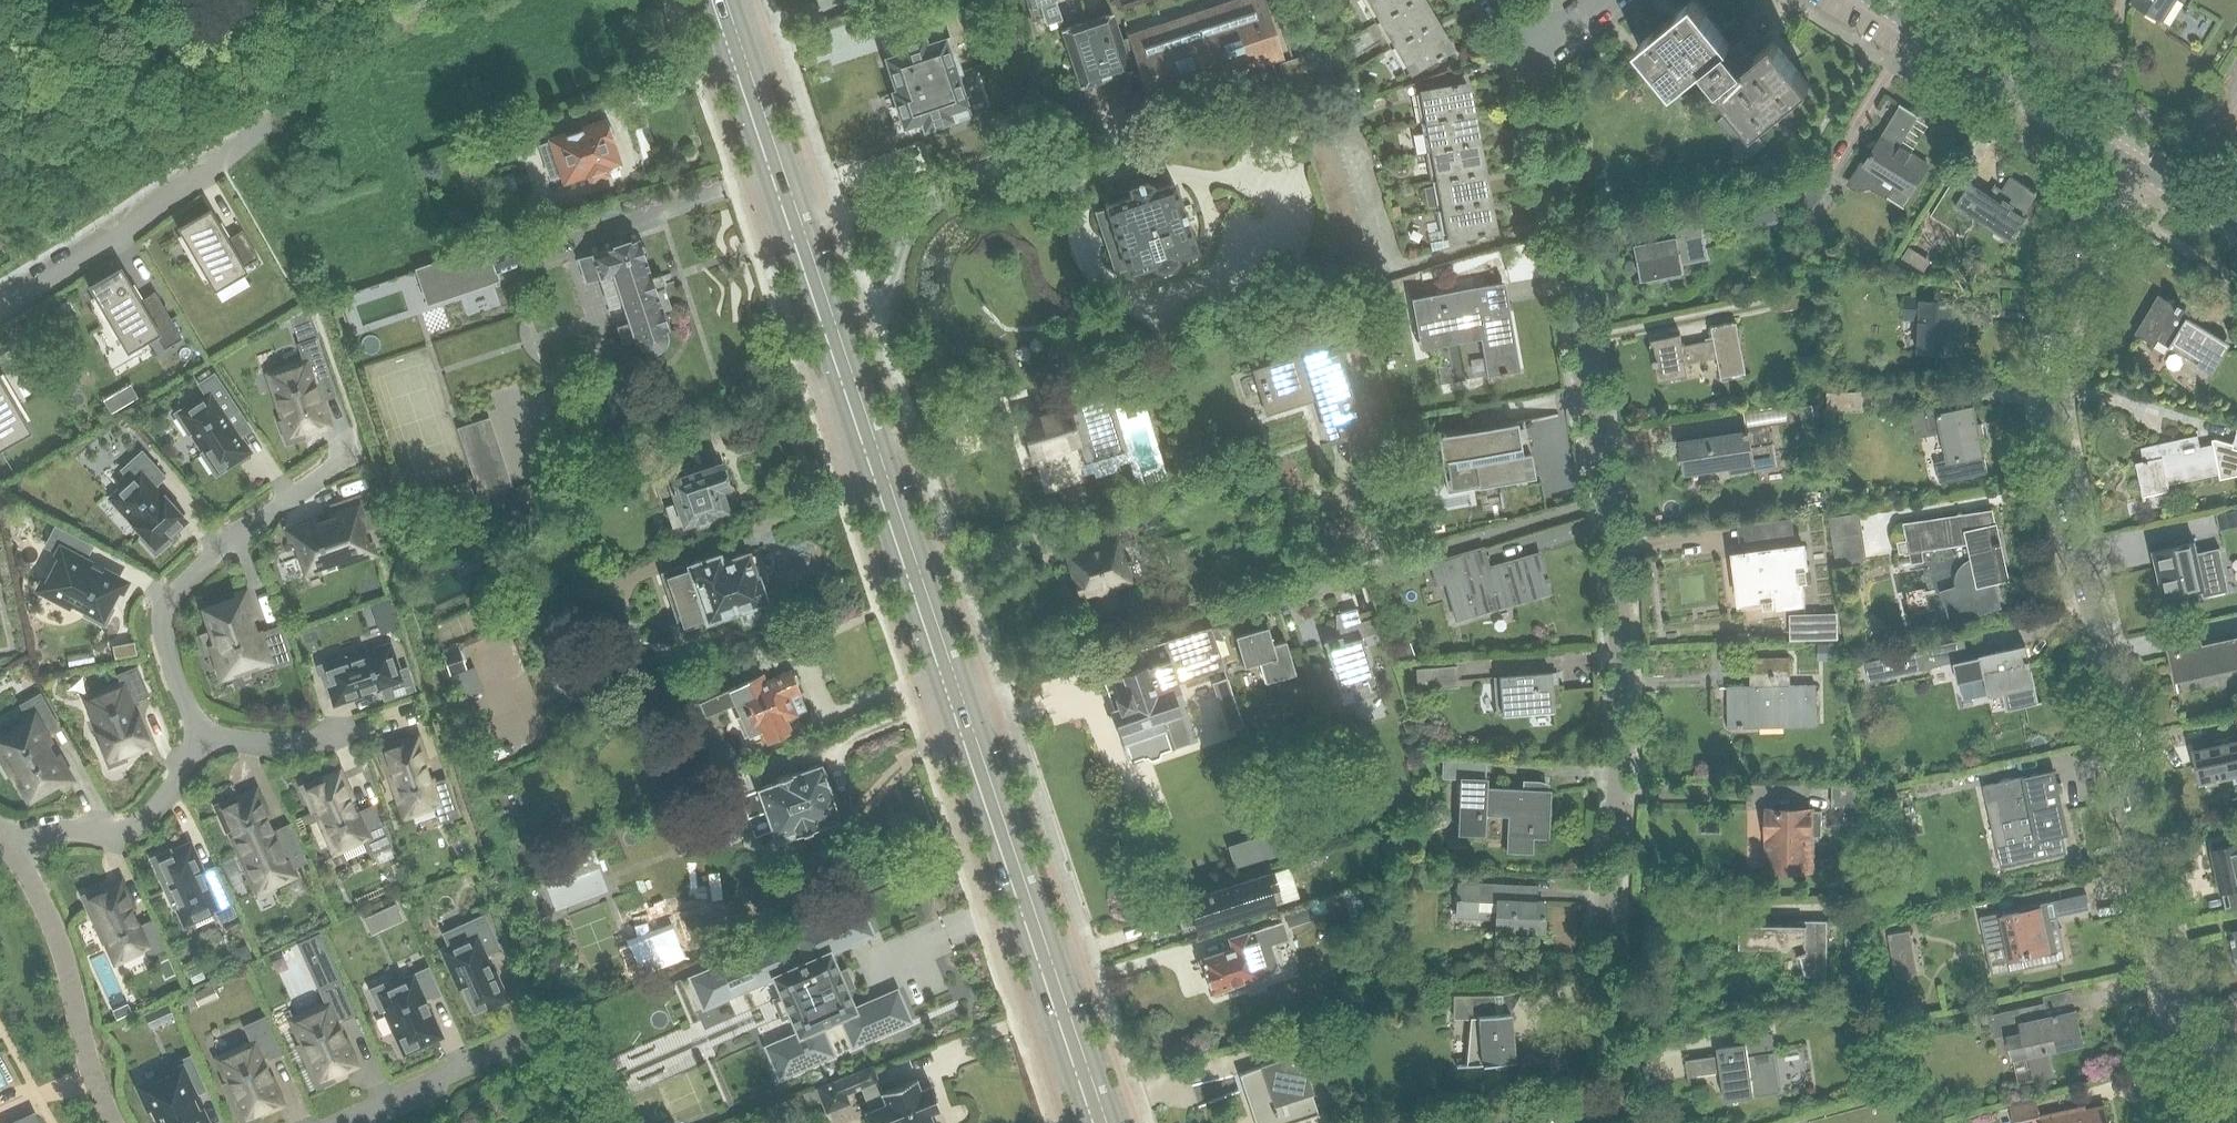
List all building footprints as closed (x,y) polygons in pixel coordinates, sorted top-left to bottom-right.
[(1034,22),(1043,19),(1045,24),(1062,18),(1056,0),(1027,0),(1034,22)] [(1244,2),(1243,0),(1203,0),(1168,12),(1173,26),(1132,40),(1129,32),(1120,35),(1113,13),(1062,28),(1081,86),(1124,72),(1135,105),(1151,99),(1152,101),(1220,79),(1285,57),(1266,0),(1252,0),(1244,2)] [(1380,22),(1417,0),(1361,0),(1359,1),(1374,25),(1380,22)] [(1436,23),(1423,0),(1417,0),(1380,22),(1395,47),(1436,23)] [(2129,5),(2163,25),(2178,3),(2188,9),(2193,0),(2132,0),(2129,5)] [(1666,25),(1639,47),(1676,91),(1703,69),(1735,107),(1717,122),(1736,144),(1753,130),(1755,132),(1812,86),(1776,42),(1760,55),(1744,36),(1732,46),(1695,1),(1666,25)] [(1452,50),(1436,23),(1395,47),(1410,74),(1452,50)] [(898,54),(885,58),(896,92),(959,71),(944,24),(921,32),(923,36),(895,45),(898,54)] [(1015,39),(1008,41),(1005,46),(1007,51),(1017,47),(1015,39)] [(1281,63),(1284,72),(1304,65),(1302,57),(1281,63)] [(1286,80),(1307,74),(1304,65),(1284,72),(1286,80)] [(896,92),(892,93),(903,127),(920,121),(923,129),(949,121),(951,125),(971,119),(955,73),(960,72),(959,71),(896,92)] [(1286,80),(1289,88),(1310,82),(1307,74),(1286,80)] [(1292,97),(1312,90),(1310,82),(1289,88),(1292,97)] [(1426,123),(1473,114),(1467,84),(1420,92),(1426,123)] [(1292,97),(1294,105),(1315,99),(1312,90),(1292,97)] [(1297,114),(1318,107),(1315,99),(1294,105),(1297,114)] [(1904,106),(1866,166),(1851,189),(1855,192),(1868,187),(1902,208),(1929,166),(1899,147),(1918,116),(1904,106)] [(1068,107),(1057,110),(1063,126),(1073,122),(1068,107)] [(1297,114),(1300,122),(1320,115),(1318,107),(1297,114)] [(1478,143),(1473,114),(1426,123),(1431,151),(1478,143)] [(1302,130),(1323,124),(1320,115),(1300,122),(1302,130)] [(590,181),(621,171),(610,138),(612,137),(612,136),(613,134),(613,132),(613,131),(613,129),(612,128),(611,126),(610,125),(609,124),(607,124),(605,123),(604,120),(550,138),(551,141),(539,145),(550,176),(561,172),(564,179),(587,172),(590,181)] [(1302,130),(1305,139),(1325,132),(1323,124),(1302,130)] [(1753,131),(1731,150),(1743,164),(1766,145),(1753,131)] [(1328,140),(1326,135),(1325,132),(1305,139),(1307,147),(1328,140)] [(1307,147),(1310,155),(1331,149),(1328,140),(1307,147)] [(1484,172),(1478,143),(1431,151),(1437,181),(1484,172)] [(1489,201),(1484,172),(1437,181),(1442,210),(1489,201)] [(1956,175),(1930,216),(1964,238),(1976,218),(1978,219),(2012,241),(2026,220),(2022,218),(2038,193),(2013,177),(1997,202),(1970,184),(1956,175)] [(1795,212),(1808,220),(1828,188),(1816,180),(1795,212)] [(1193,236),(1201,233),(1188,192),(1180,195),(1175,182),(1154,189),(1153,185),(1146,183),(1131,188),(1132,190),(1117,195),(1119,201),(1107,205),(1108,208),(1099,211),(1119,272),(1128,269),(1128,272),(1156,263),(1158,268),(1164,270),(1174,267),(1178,262),(1177,256),(1197,249),(1193,236)] [(1734,205),(1738,232),(1777,225),(1772,198),(1734,205)] [(1494,230),(1489,201),(1442,210),(1447,239),(1494,230)] [(210,212),(178,230),(209,281),(215,290),(225,284),(226,285),(233,280),(243,274),(244,276),(247,275),(242,268),(258,258),(242,231),(226,240),(210,212)] [(1638,267),(1635,269),(1641,280),(1642,280),(1645,293),(1669,288),(1667,275),(1685,271),(1684,263),(1709,259),(1701,218),(1671,224),(1674,239),(1635,246),(1638,260),(1637,260),(1638,267)] [(531,260),(523,239),(497,248),(496,243),(446,260),(455,286),(531,260)] [(664,289),(666,288),(661,273),(651,277),(645,259),(646,257),(646,256),(647,254),(647,252),(646,251),(646,249),(645,248),(644,247),(643,246),(641,245),(640,244),(638,239),(580,259),(587,281),(601,277),(610,304),(623,300),(630,321),(618,325),(625,344),(642,338),(646,342),(650,345),(654,347),(658,348),(661,344),(663,339),(664,335),(664,330),(669,329),(663,310),(671,308),(664,289)] [(120,270),(89,288),(127,354),(156,337),(164,350),(182,339),(155,293),(139,302),(120,270)] [(1490,376),(1520,370),(1505,284),(1413,301),(1422,349),(1483,339),(1490,376)] [(1994,320),(1995,301),(1930,298),(1930,295),(1906,294),(1905,317),(1921,317),(1919,351),(1965,353),(1967,319),(1994,320)] [(2159,340),(2200,364),(2214,372),(2230,344),(2217,336),(2190,320),(2194,314),(2183,308),(2185,306),(2180,303),(2178,308),(2160,296),(2135,334),(2156,346),(2159,340)] [(1723,378),(1747,374),(1738,323),(1713,328),(1715,340),(1682,346),(1680,334),(1652,340),(1660,382),(1689,377),(1686,365),(1719,358),(1723,378)] [(1252,420),(1306,403),(1316,400),(1330,442),(1361,432),(1354,408),(1356,407),(1330,327),(1328,327),(1334,344),(1317,349),(1317,348),(1308,351),(1309,353),(1302,355),(1302,353),(1237,374),(1252,420)] [(313,380),(326,375),(315,340),(299,345),(305,362),(269,374),(284,421),(280,422),(287,443),(304,437),(302,434),(303,433),(328,425),(313,380)] [(213,376),(210,371),(198,379),(202,384),(213,376)] [(206,451),(202,454),(214,472),(246,451),(225,420),(238,412),(214,376),(200,385),(208,396),(177,417),(189,434),(193,431),(206,451)] [(0,378),(0,449),(2,452),(4,450),(3,448),(31,431),(0,378)] [(134,384),(106,395),(111,409),(140,398),(134,384)] [(1827,395),(1828,411),(1863,410),(1862,393),(1827,395)] [(1683,451),(1681,451),(1683,462),(1685,462),(1687,472),(1731,464),(1735,471),(1778,463),(1774,442),(1819,433),(1818,402),(1769,411),(1771,422),(1749,426),(1750,428),(1701,437),(1681,440),(1683,451)] [(1974,405),(1939,412),(1910,418),(1915,439),(1943,433),(1949,458),(1935,461),(1939,480),(1988,471),(1985,457),(1982,457),(1981,452),(1984,452),(1980,433),(1985,432),(1983,421),(1978,423),(1974,405)] [(1073,425),(1091,420),(1088,409),(1070,414),(1068,407),(1021,420),(1032,458),(1079,444),(1073,425)] [(489,418),(458,428),(479,497),(511,487),(489,418)] [(1437,436),(1447,493),(1534,478),(1528,444),(1520,445),(1516,421),(1498,425),(1498,426),(1437,436)] [(2137,464),(2144,496),(2170,491),(2169,484),(2220,473),(2221,478),(2236,475),(2236,434),(2234,445),(2233,445),(2215,440),(2212,440),(2213,445),(2200,448),(2198,437),(2142,449),(2145,462),(2137,464)] [(141,538),(156,554),(169,542),(166,539),(186,521),(154,486),(164,477),(142,453),(123,470),(132,480),(111,499),(144,535),(141,538)] [(727,482),(729,479),(726,470),(722,468),(721,465),(706,470),(704,463),(668,475),(669,476),(658,480),(656,477),(634,487),(648,510),(663,504),(661,495),(674,491),(678,503),(667,507),(674,527),(695,520),(698,528),(718,522),(715,513),(726,509),(720,489),(728,486),(727,482)] [(337,518),(293,534),(306,571),(327,564),(328,568),(349,561),(348,557),(369,550),(363,531),(379,525),(368,493),(332,506),(333,507),(337,518)] [(1135,542),(1132,531),(1157,523),(1148,495),(1107,507),(1114,531),(1096,537),(1097,542),(1066,551),(1081,598),(1095,593),(1100,609),(1121,603),(1116,587),(1129,583),(1119,547),(1135,542)] [(1970,543),(1974,562),(1971,562),(1969,563),(1966,564),(1964,565),(1962,567),(1960,568),(1958,571),(1956,573),(1955,575),(1954,578),(1953,580),(1953,583),(1953,586),(1953,588),(1954,591),(1942,593),(1948,621),(1998,610),(1992,584),(2008,580),(1993,512),(1905,524),(1913,564),(1924,564),(1921,551),(1970,543)] [(2215,517),(2219,533),(2236,529),(2236,512),(2215,517)] [(1866,560),(1859,514),(1830,519),(1837,564),(1866,560)] [(1747,553),(1734,555),(1741,603),(1764,600),(1764,599),(1773,598),(1774,607),(1804,603),(1801,582),(1808,581),(1803,546),(1794,547),(1791,520),(1753,525),(1756,552),(1750,553),(1750,550),(1747,551),(1747,553)] [(109,607),(121,584),(82,563),(91,547),(56,528),(46,546),(61,554),(43,588),(87,611),(85,615),(104,625),(113,609),(109,607)] [(2169,598),(2206,589),(2207,595),(2222,592),(2214,552),(2199,555),(2196,541),(2154,551),(2158,568),(2162,567),(2169,598)] [(764,602),(767,601),(758,576),(757,577),(748,553),(722,562),(720,555),(663,575),(682,630),(713,620),(715,624),(732,618),(731,614),(741,610),(746,624),(748,623),(749,624),(751,625),(752,626),(754,626),(756,626),(758,625),(760,625),(761,624),(763,623),(764,621),(765,620),(765,618),(766,616),(768,615),(764,602)] [(1457,624),(1553,598),(1550,590),(1554,589),(1552,584),(1549,585),(1542,561),(1491,576),(1486,556),(1433,571),(1438,590),(1447,588),(1457,624)] [(256,636),(242,596),(204,609),(212,632),(201,636),(207,653),(218,649),(225,672),(262,660),(265,668),(290,660),(279,628),(256,636)] [(388,600),(371,606),(375,617),(392,611),(388,600)] [(1354,703),(1378,696),(1362,640),(1365,639),(1357,610),(1335,616),(1336,639),(1323,643),(1338,695),(1351,691),(1354,703)] [(1838,642),(1838,615),(1804,615),(1804,642),(1838,642)] [(1220,626),(1212,629),(1217,643),(1225,641),(1220,626)] [(1272,646),(1267,628),(1234,637),(1243,668),(1259,664),(1265,685),(1295,676),(1286,643),(1272,646)] [(1224,673),(1211,634),(1165,648),(1170,664),(1113,683),(1123,712),(1116,714),(1133,765),(1191,745),(1180,714),(1179,714),(1173,697),(1182,693),(1180,686),(1224,673)] [(2170,652),(2176,682),(2236,669),(2236,637),(2170,652)] [(1964,640),(1865,663),(1869,682),(1953,662),(1968,658),(1964,640)] [(115,658),(136,654),(134,643),(113,647),(115,658)] [(1410,644),(1394,650),(1398,662),(1414,657),(1410,644)] [(1968,658),(1953,662),(1958,682),(1984,675),(1989,696),(1990,696),(1990,695),(1991,695),(2004,692),(2008,709),(2006,709),(2007,711),(2043,702),(2042,701),(2038,702),(2034,685),(2024,645),(1968,658)] [(1837,646),(1819,646),(1819,658),(1837,658),(1837,646)] [(407,669),(397,673),(388,648),(347,663),(345,657),(319,666),(325,685),(330,684),(336,701),(381,686),(385,699),(413,689),(407,669)] [(466,671),(458,648),(442,653),(450,676),(466,671)] [(1783,726),(1818,725),(1816,684),(1791,685),(1790,658),(1750,659),(1751,687),(1728,688),(1729,728),(1762,727),(1762,720),(1782,721),(1783,726)] [(1457,667),(1416,670),(1417,692),(1458,689),(1457,667)] [(131,701),(147,695),(136,669),(119,676),(123,684),(86,699),(105,744),(101,746),(109,766),(126,760),(124,756),(149,745),(131,701)] [(711,683),(676,698),(688,725),(706,717),(736,704),(749,734),(759,730),(764,740),(790,729),(785,719),(796,714),(788,696),(798,692),(796,687),(799,682),(796,676),(791,675),(789,671),(757,685),(754,679),(717,695),(711,683)] [(1503,715),(1554,711),(1552,676),(1501,679),(1503,715)] [(41,737),(58,728),(39,696),(22,706),(31,721),(0,739),(0,745),(21,782),(17,784),(25,798),(29,796),(30,798),(65,778),(41,737)] [(2192,746),(2201,783),(2236,776),(2236,782),(2236,737),(2192,746)] [(397,741),(378,748),(387,774),(392,772),(406,814),(436,804),(442,820),(457,815),(445,780),(431,785),(416,740),(398,746),(397,741)] [(1442,780),(1464,781),(1465,760),(1443,759),(1442,780)] [(777,782),(759,788),(752,768),(705,784),(713,808),(741,798),(748,818),(765,812),(777,845),(797,837),(796,834),(816,827),(818,832),(822,833),(837,828),(840,824),(836,813),(837,813),(836,809),(839,808),(841,801),(835,795),(832,797),(820,764),(777,780),(777,782)] [(2053,771),(2003,782),(1975,789),(1978,805),(1997,801),(2002,821),(2032,815),(2038,839),(2067,832),(2053,771)] [(373,813),(358,820),(338,775),(321,783),(319,778),(300,787),(312,812),(317,810),(335,850),(365,837),(372,853),(389,845),(374,811),(373,812),(373,813)] [(1508,815),(1507,839),(1507,854),(1530,855),(1531,840),(1546,840),(1549,785),(1509,784),(1509,793),(1486,792),(1486,783),(1460,781),(1458,836),(1484,837),(1485,814),(1508,815)] [(1858,808),(1858,788),(1833,788),(1833,808),(1858,808)] [(291,874),(289,869),(305,861),(289,826),(273,834),(255,794),(236,802),(233,797),(215,806),(227,831),(232,829),(259,889),(291,874)] [(1768,868),(1768,870),(1810,870),(1810,837),(1822,837),(1822,812),(1769,811),(1769,812),(1770,812),(1770,835),(1769,835),(1769,837),(1770,837),(1770,852),(1768,852),(1768,853),(1770,853),(1769,868),(1768,868)] [(1235,868),(1266,858),(1259,836),(1228,846),(1235,868)] [(2213,849),(2222,892),(2228,891),(2232,910),(2226,911),(2226,912),(2236,910),(2236,845),(2213,849)] [(221,885),(209,890),(189,847),(172,855),(170,850),(151,859),(174,907),(179,905),(186,922),(216,909),(221,921),(234,915),(221,885)] [(1268,906),(1264,891),(1276,888),(1271,872),(1187,898),(1196,928),(1268,906)] [(1457,884),(1456,917),(1497,918),(1496,932),(1542,934),(1543,903),(1513,902),(1514,886),(1457,884)] [(139,928),(120,885),(102,893),(100,888),(82,896),(103,942),(108,940),(117,959),(146,946),(150,954),(163,948),(151,923),(139,928)] [(2087,893),(2020,908),(2019,908),(2020,911),(2002,915),(2001,912),(1980,916),(1981,922),(1985,921),(1991,949),(2007,945),(2010,959),(2025,956),(2027,966),(2059,959),(2050,918),(2090,909),(2087,893)] [(749,988),(773,977),(782,998),(775,1001),(782,1019),(790,1016),(799,1036),(840,1018),(852,1046),(911,1021),(897,990),(855,1008),(831,953),(873,935),(860,903),(792,932),(801,953),(794,956),(785,935),(735,956),(689,977),(703,1008),(749,988)] [(391,925),(402,919),(395,904),(384,910),(391,925)] [(1309,906),(1284,914),(1288,928),(1314,920),(1309,906)] [(451,949),(445,952),(473,1012),(503,999),(485,958),(499,951),(484,917),(445,935),(451,949)] [(1204,971),(1211,992),(1278,970),(1270,944),(1288,938),(1282,921),(1230,938),(1233,949),(1201,960),(1205,970),(1204,971)] [(1829,977),(1830,921),(1799,921),(1799,926),(1740,926),(1739,947),(1797,947),(1799,957),(1802,956),(1807,977),(1829,977)] [(1910,932),(1889,935),(1896,977),(1917,973),(1910,932)] [(682,952),(676,936),(638,950),(645,966),(682,952)] [(619,948),(628,973),(641,968),(631,943),(619,948)] [(246,944),(232,950),(238,964),(252,958),(246,944)] [(327,1005),(292,1021),(302,1044),(298,1046),(317,1088),(333,1080),(332,1076),(356,1065),(336,1022),(353,1014),(325,952),(307,961),(327,1005)] [(384,1009),(404,1053),(441,1037),(425,1001),(439,995),(427,969),(389,987),(387,983),(371,990),(380,1010),(384,1009)] [(213,985),(207,988),(212,1000),(219,997),(213,985)] [(1467,1024),(1475,1022),(1469,1063),(1482,1062),(1483,1067),(1516,1063),(1511,1015),(1494,1017),(1492,998),(1454,999),(1454,1016),(1466,1016),(1467,1024)] [(2045,999),(1972,1015),(1977,1039),(2000,1034),(2007,1063),(2028,1058),(2033,1081),(2073,1072),(2067,1047),(2084,1043),(2077,1011),(2049,1018),(2041,1020),(2040,1016),(2047,1011),(2045,999)] [(1916,1000),(1894,1004),(1897,1018),(1919,1013),(1916,1000)] [(128,1004),(113,1010),(117,1019),(131,1012),(128,1004)] [(168,1006),(160,1010),(165,1023),(174,1019),(168,1006)] [(242,1122),(250,1122),(259,1119),(257,1115),(282,1103),(262,1060),(279,1052),(264,1019),(246,1027),(253,1043),(218,1059),(228,1083),(224,1085),(242,1122)] [(1782,1091),(1777,1053),(1774,1034),(1730,1040),(1718,1042),(1720,1056),(1688,1061),(1691,1078),(1722,1073),(1727,1100),(1756,1096),(1782,1091)] [(1318,1114),(1311,1093),(1313,1093),(1299,1052),(1260,1065),(1260,1067),(1239,1074),(1255,1122),(1293,1122),(1318,1114)] [(191,1096),(204,1090),(189,1058),(175,1065),(178,1072),(143,1088),(159,1122),(203,1122),(191,1096)] [(3,1063),(0,1065),(0,1085),(5,1082),(6,1083),(12,1079),(3,1063)] [(929,1114),(940,1109),(930,1085),(919,1089),(915,1078),(881,1091),(871,1066),(815,1088),(825,1113),(850,1103),(847,1094),(861,1088),(869,1109),(863,1111),(867,1122),(932,1122),(929,1114)] [(2105,1107),(2071,1114),(2070,1110),(2040,1116),(2036,1101),(2011,1106),(2014,1122),(2109,1122),(2105,1107)]
